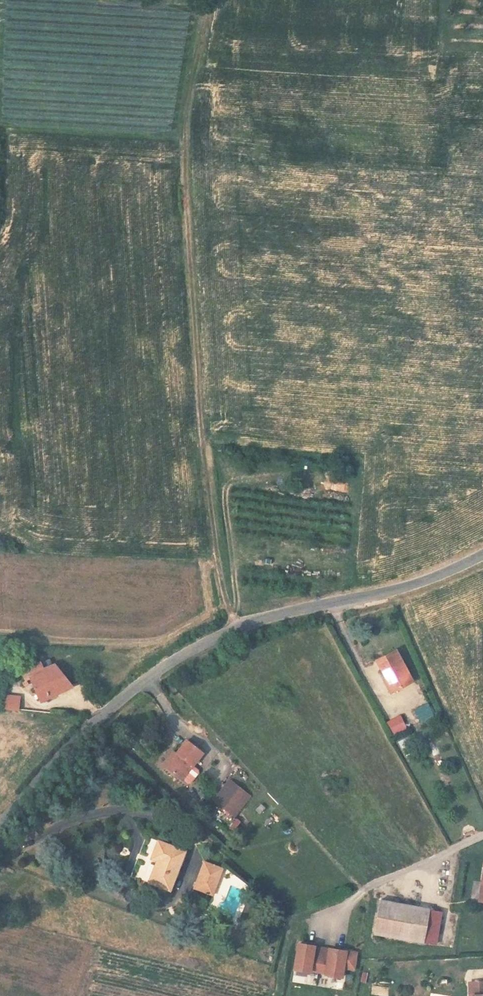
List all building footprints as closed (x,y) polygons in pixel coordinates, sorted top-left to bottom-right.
[(389,679),(395,693),(412,686),(398,655),(379,662),(386,680),(389,679)] [(42,701),(70,686),(54,667),(44,671),(40,663),(21,672),(24,681),(31,678),(42,701)] [(389,679),(386,680),(384,681),(389,695),(395,693),(389,679)] [(20,697),(5,696),(4,709),(18,710),(20,697)] [(420,722),(434,715),(428,702),(413,709),(420,722)] [(400,716),(386,723),(393,736),(407,729),(400,716)] [(174,762),(163,775),(179,789),(202,763),(185,749),(174,762)] [(163,775),(174,762),(171,759),(160,772),(163,775)] [(229,827),(246,808),(227,792),(210,811),(229,827)] [(161,872),(153,894),(174,902),(188,863),(160,853),(154,870),(161,872)] [(215,904),(224,881),(207,874),(198,897),(215,904)] [(425,919),(376,911),(370,946),(420,954),(425,919)] [(329,987),(329,989),(345,991),(346,981),(358,984),(361,968),(333,963),(333,967),(317,964),(318,960),(302,957),(298,983),(313,986),(313,984),(329,987)]
